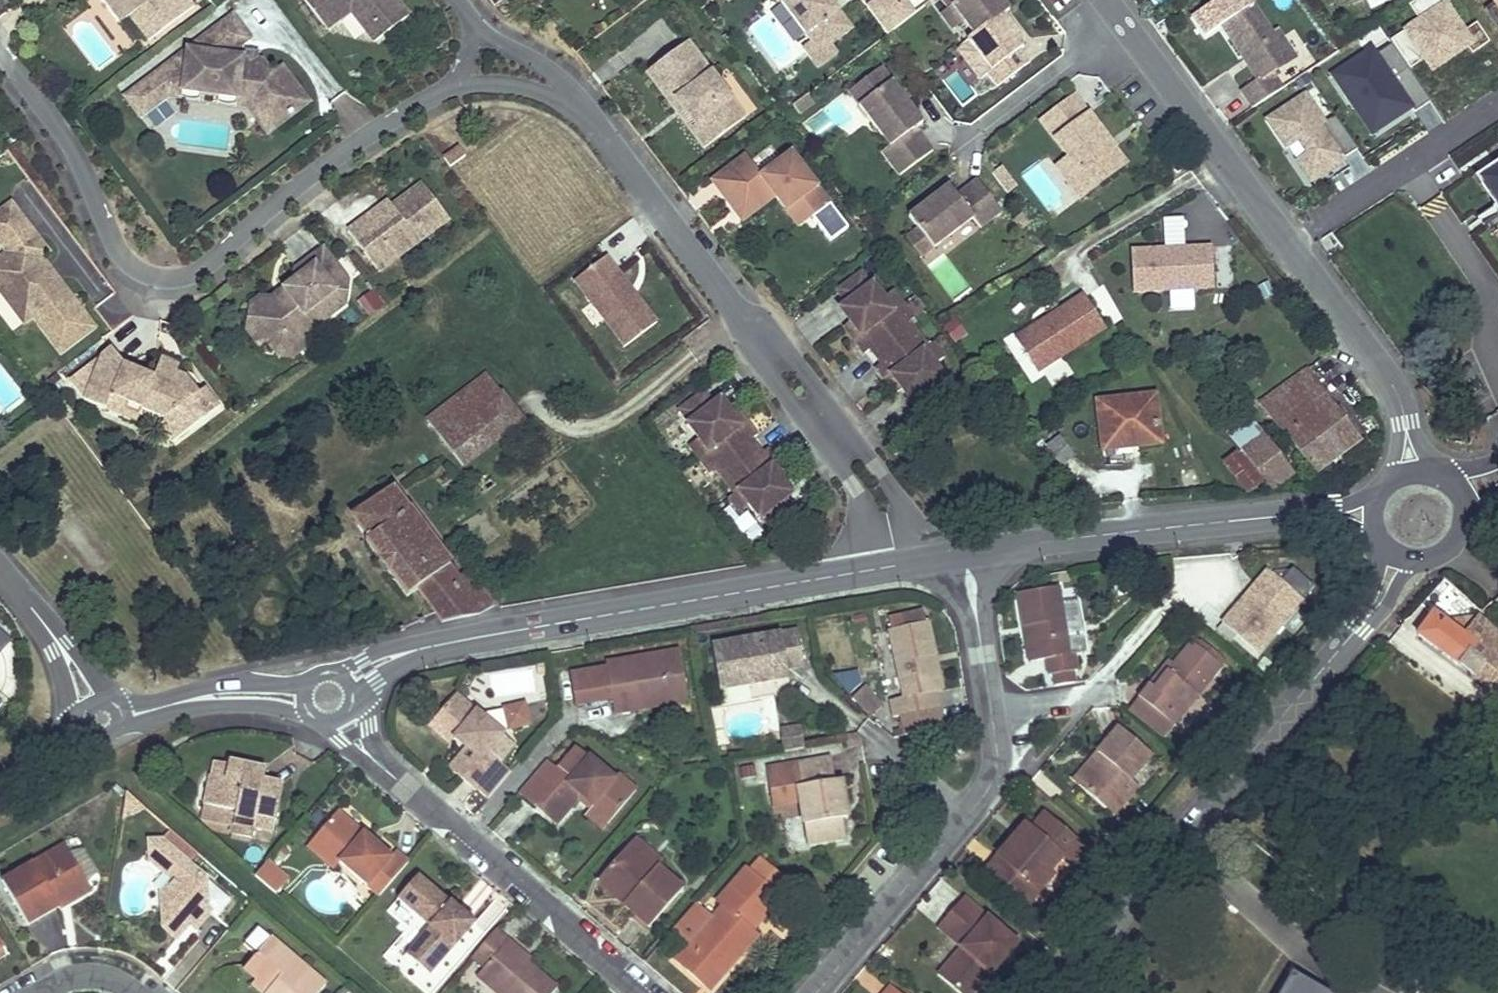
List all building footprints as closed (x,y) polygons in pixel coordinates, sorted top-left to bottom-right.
[(195,2),(194,0),(105,0),(121,21),(130,14),(149,38),(195,2)] [(409,11),(401,0),(308,0),(328,25),(351,7),(367,28),(381,17),(389,27),(409,11)] [(831,0),(775,0),(782,2),(812,42),(813,44),(830,47),(832,44),(853,29),(831,0)] [(916,15),(906,0),(873,0),(865,5),(886,36),(916,15)] [(949,7),(953,4),(975,34),(968,40),(991,70),(987,73),(996,85),(1028,61),(1018,49),(1025,44),(1003,15),(1010,9),(1003,0),(943,0),(949,7)] [(1368,140),(1430,104),(1410,70),(1423,63),(1431,78),(1490,44),(1477,23),(1465,30),(1448,3),(1453,0),(1420,0),(1410,5),(1420,22),(1330,74),(1368,140)] [(1497,16),(1497,0),(1487,0),(1497,16)] [(1253,6),(1221,27),(1242,58),(1246,56),(1252,65),(1248,67),(1259,83),(1243,93),(1254,110),(1284,90),(1274,75),(1297,59),(1278,32),(1273,36),(1253,6)] [(284,62),(274,70),(264,56),(238,55),(233,49),(253,35),(235,11),(127,94),(143,114),(170,93),(173,73),(185,75),(184,87),(239,95),(241,77),(255,78),(267,95),(265,112),(276,125),(312,98),(284,62)] [(375,38),(389,27),(381,17),(367,28),(375,38)] [(705,146),(746,115),(689,38),(647,69),(672,102),(677,97),(687,110),(693,105),(703,117),(696,123),(690,127),(705,146)] [(838,52),(832,44),(830,47),(813,44),(812,42),(803,48),(818,67),(838,52)] [(1246,56),(1242,58),(1248,67),(1252,65),(1246,56)] [(892,80),(882,68),(850,92),(859,104),(892,80)] [(270,130),(276,125),(265,112),(267,95),(255,78),(241,77),(239,95),(184,87),(185,75),(173,73),(170,93),(250,104),(270,130)] [(923,122),(892,80),(859,104),(890,146),(882,152),(900,175),(933,150),(916,127),(923,122)] [(1261,119),(1307,188),(1359,154),(1313,85),(1261,119)] [(1125,163),(1075,96),(1041,121),(1069,157),(1092,188),(1125,163)] [(696,123),(703,117),(693,105),(687,110),(696,123)] [(458,147),(443,157),(449,166),(464,155),(458,147)] [(1166,156),(1176,172),(1185,166),(1174,150),(1166,156)] [(814,217),(831,204),(793,153),(763,175),(748,154),(714,180),(725,195),(736,188),(748,204),(770,187),(777,196),(787,210),(801,200),(814,217)] [(1092,188),(1069,157),(1057,167),(1080,198),(1092,188)] [(1002,167),(993,174),(999,182),(1008,174),(1002,167)] [(1478,180),(1497,210),(1497,167),(1478,180)] [(398,253),(449,214),(422,179),(393,201),(373,216),(370,211),(350,226),(371,255),(389,241),(398,253)] [(981,227),(1002,211),(978,179),(957,195),(950,184),(909,215),(919,227),(934,247),(973,217),(981,227)] [(744,220),(777,196),(770,187),(748,204),(736,188),(725,195),(744,220)] [(393,201),(390,196),(370,211),(373,216),(393,201)] [(801,200),(787,210),(800,227),(814,217),(801,200)] [(92,324),(57,278),(51,283),(40,269),(46,264),(39,255),(46,248),(10,203),(0,211),(0,238),(9,250),(0,257),(0,264),(14,282),(11,301),(24,319),(33,312),(61,348),(92,324)] [(1130,249),(1131,296),(1173,295),(1173,309),(1193,308),(1192,293),(1214,292),(1212,246),(1184,246),(1183,218),(1162,219),(1163,248),(1130,249)] [(934,247),(919,227),(906,237),(921,257),(934,247)] [(380,267),(398,253),(389,241),(371,255),(380,267)] [(336,287),(349,277),(325,245),(296,267),(294,278),(286,285),(292,293),(280,303),(274,294),(262,293),(252,300),(250,316),(260,318),(273,335),(281,329),(289,339),(308,341),(310,327),(346,300),(336,287)] [(607,252),(575,277),(625,342),(657,318),(607,252)] [(926,266),(954,302),(971,289),(942,253),(926,266)] [(14,282),(0,264),(0,287),(11,301),(14,282)] [(46,264),(40,269),(51,283),(57,278),(46,264)] [(856,335),(866,348),(875,341),(881,348),(913,324),(898,305),(895,307),(884,293),(874,280),(872,281),(863,269),(839,287),(848,299),(846,301),(856,314),(851,318),(861,331),(856,335)] [(346,300),(349,277),(336,287),(346,300)] [(280,303),(292,293),(286,285),(274,294),(280,303)] [(895,307),(898,305),(904,301),(893,286),(884,293),(895,307)] [(1044,390),(1073,372),(1065,358),(1107,333),(1083,293),(1011,336),(1044,390)] [(1430,314),(1419,322),(1424,330),(1436,323),(1430,314)] [(292,353),(308,341),(289,339),(281,329),(273,335),(260,318),(250,316),(248,326),(265,349),(292,353)] [(846,322),(856,335),(861,331),(851,318),(846,322)] [(886,355),(877,362),(886,375),(892,371),(902,384),(907,381),(917,394),(919,392),(928,405),(952,387),(943,374),(944,373),(934,359),(924,345),(927,343),(913,324),(881,348),(886,355)] [(932,339),(927,343),(924,345),(934,359),(943,353),(932,339)] [(173,438),(219,403),(204,384),(198,389),(186,373),(175,369),(158,362),(153,374),(124,362),(112,345),(70,378),(84,397),(105,406),(111,393),(141,406),(164,415),(161,423),(173,438)] [(162,354),(158,362),(175,369),(178,361),(162,354)] [(1306,370),(1259,404),(1283,435),(1285,434),(1314,474),(1361,440),(1306,370)] [(892,371),(886,375),(897,388),(902,384),(892,371)] [(523,420),(487,373),(428,418),(464,465),(523,420)] [(748,439),(757,431),(747,419),(742,423),(732,409),(727,413),(717,400),(715,402),(705,389),(681,408),(691,420),(689,421),(699,434),(710,449),(707,451),(721,470),(753,446),(748,439)] [(1138,449),(1160,446),(1153,392),(1096,399),(1101,449),(1137,445),(1138,449)] [(111,393),(105,406),(135,419),(141,406),(111,393)] [(742,423),(747,419),(737,405),(732,409),(742,423)] [(1241,408),(1216,426),(1236,453),(1239,451),(1241,455),(1263,438),(1241,408)] [(702,455),(707,451),(710,449),(699,434),(691,441),(702,455)] [(1073,456),(1059,436),(1046,446),(1060,466),(1073,456)] [(1263,438),(1241,455),(1263,483),(1269,492),(1292,475),(1263,438)] [(1137,445),(1101,449),(1102,453),(1138,449),(1137,445)] [(778,458),(768,446),(759,453),(753,446),(721,470),(736,489),(739,486),(750,501),(760,514),(762,513),(772,525),(796,507),(786,494),(788,493),(778,480),(783,476),(773,462),(778,458)] [(1236,453),(1222,463),(1247,495),(1263,483),(1241,455),(1239,451),(1236,453)] [(788,472),(778,458),(773,462),(783,476),(788,472)] [(739,486),(736,489),(731,493),(742,507),(750,501),(739,486)] [(395,488),(353,516),(369,538),(367,541),(407,595),(418,588),(441,620),(482,612),(495,603),(469,570),(462,575),(395,488)] [(803,546),(809,545),(814,544),(813,535),(801,536),(803,546)] [(1296,604),(1261,571),(1250,583),(1255,588),(1237,608),(1231,603),(1213,623),(1248,655),(1296,604)] [(1250,583),(1231,603),(1237,608),(1255,588),(1250,583)] [(1052,589),(1011,595),(1015,630),(1025,629),(1030,665),(1041,663),(1044,679),(1048,678),(1069,675),(1072,675),(1070,657),(1062,658),(1052,589)] [(1492,673),(1497,678),(1497,636),(1481,620),(1467,639),(1437,616),(1422,636),(1465,670),(1466,668),(1477,678),(1486,668),(1492,673)] [(937,665),(930,629),(888,638),(903,705),(890,707),(894,724),(900,723),(904,743),(943,735),(939,715),(936,700),(929,667),(937,665)] [(1025,629),(1015,630),(1020,666),(1030,665),(1025,629)] [(798,631),(711,646),(719,691),(787,680),(786,670),(805,667),(798,631)] [(1219,665),(1188,639),(1170,661),(1150,686),(1144,681),(1133,694),(1163,719),(1173,706),(1179,711),(1219,665)] [(835,644),(840,672),(853,670),(848,642),(835,644)] [(676,649),(601,662),(602,667),(566,673),(572,706),(607,700),(610,716),(626,713),(625,705),(684,695),(676,649)] [(1165,656),(1144,681),(1150,686),(1170,661),(1165,656)] [(943,698),(937,665),(929,667),(936,700),(943,698)] [(1477,678),(1490,687),(1497,678),(1492,673),(1486,668),(1477,678)] [(858,670),(837,676),(842,694),(863,687),(858,670)] [(1050,690),(1071,686),(1069,675),(1048,678),(1050,690)] [(749,689),(750,698),(789,692),(788,684),(749,689)] [(864,685),(851,698),(870,717),(883,704),(864,685)] [(515,746),(454,695),(433,720),(454,739),(467,749),(460,757),(470,766),(460,779),(487,802),(510,775),(511,774),(499,765),(515,746)] [(684,695),(625,705),(626,713),(685,704),(684,695)] [(529,725),(526,705),(510,707),(512,721),(507,722),(509,729),(529,725)] [(454,739),(433,720),(428,727),(448,746),(454,739)] [(779,741),(800,737),(799,729),(778,733),(779,741)] [(1076,787),(1089,798),(1103,809),(1115,795),(1122,800),(1133,786),(1127,781),(1146,757),(1114,731),(1096,753),(1100,757),(1076,787)] [(781,753),(803,749),(800,737),(779,741),(781,753)] [(953,746),(942,746),(945,762),(955,761),(953,746)] [(558,771),(547,761),(518,794),(543,815),(560,796),(570,805),(577,798),(590,810),(607,823),(634,790),(618,776),(615,781),(578,749),(558,771)] [(1096,753),(1071,784),(1076,787),(1100,757),(1096,753)] [(470,766),(460,757),(449,770),(460,779),(470,766)] [(801,803),(808,845),(846,839),(843,821),(849,819),(841,781),(835,781),(831,760),(766,769),(771,799),(800,795),(801,803)] [(229,767),(211,764),(203,805),(235,812),(232,828),(231,834),(251,840),(254,828),(273,832),(283,784),(264,780),(264,770),(230,762),(229,767)] [(146,810),(126,793),(122,821),(146,810)] [(773,808),(801,803),(800,795),(771,799),(773,808)] [(1103,809),(1110,815),(1122,800),(1115,795),(1103,809)] [(570,805),(560,796),(543,815),(555,825),(570,805)] [(203,805),(200,821),(232,828),(235,812),(203,805)] [(607,823),(590,810),(584,817),(601,830),(607,823)] [(390,857),(338,812),(315,840),(340,861),(338,865),(378,899),(410,863),(395,851),(390,857)] [(1080,849),(1040,814),(1028,829),(1021,824),(985,868),(1017,896),(1026,884),(1034,890),(1045,878),(1042,875),(1058,856),(1068,863),(1080,849)] [(663,862),(636,838),(629,845),(656,868),(663,862)] [(315,840),(308,848),(333,870),(338,865),(340,861),(315,840)] [(149,843),(150,863),(172,882),(161,895),(164,932),(176,941),(192,924),(197,931),(210,915),(204,908),(208,902),(205,878),(162,842),(149,843)] [(65,845),(3,882),(28,926),(59,908),(61,910),(91,893),(90,892),(102,886),(81,847),(69,853),(65,845)] [(629,845),(597,882),(649,927),(682,889),(656,868),(629,845)] [(746,873),(745,872),(716,903),(722,908),(675,960),(705,986),(725,962),(732,967),(757,938),(751,933),(779,901),(773,896),(785,881),(758,859),(746,873)] [(290,880),(269,862),(257,875),(278,894),(290,880)] [(429,926),(404,954),(427,974),(473,922),(419,874),(398,899),(429,926)] [(1034,890),(1026,884),(1017,896),(1025,902),(1034,890)] [(966,938),(958,948),(963,952),(939,980),(954,992),(972,992),(1015,943),(959,896),(942,917),(966,938)] [(942,917),(933,927),(958,948),(966,938),(942,917)] [(244,969),(269,991),(267,992),(320,992),(326,986),(260,929),(246,946),(257,955),(244,969)] [(555,988),(520,957),(523,953),(495,929),(464,966),(496,992),(551,992),(555,988)] [(958,948),(934,976),(939,980),(963,952),(958,948)] [(732,967),(725,962),(705,986),(711,992),(732,967)] [(244,969),(239,975),(260,992),(267,992),(269,991),(244,969)] [(1295,973),(1283,992),(1330,992),(1295,973)] [(886,981),(876,992),(901,992),(886,981)]
